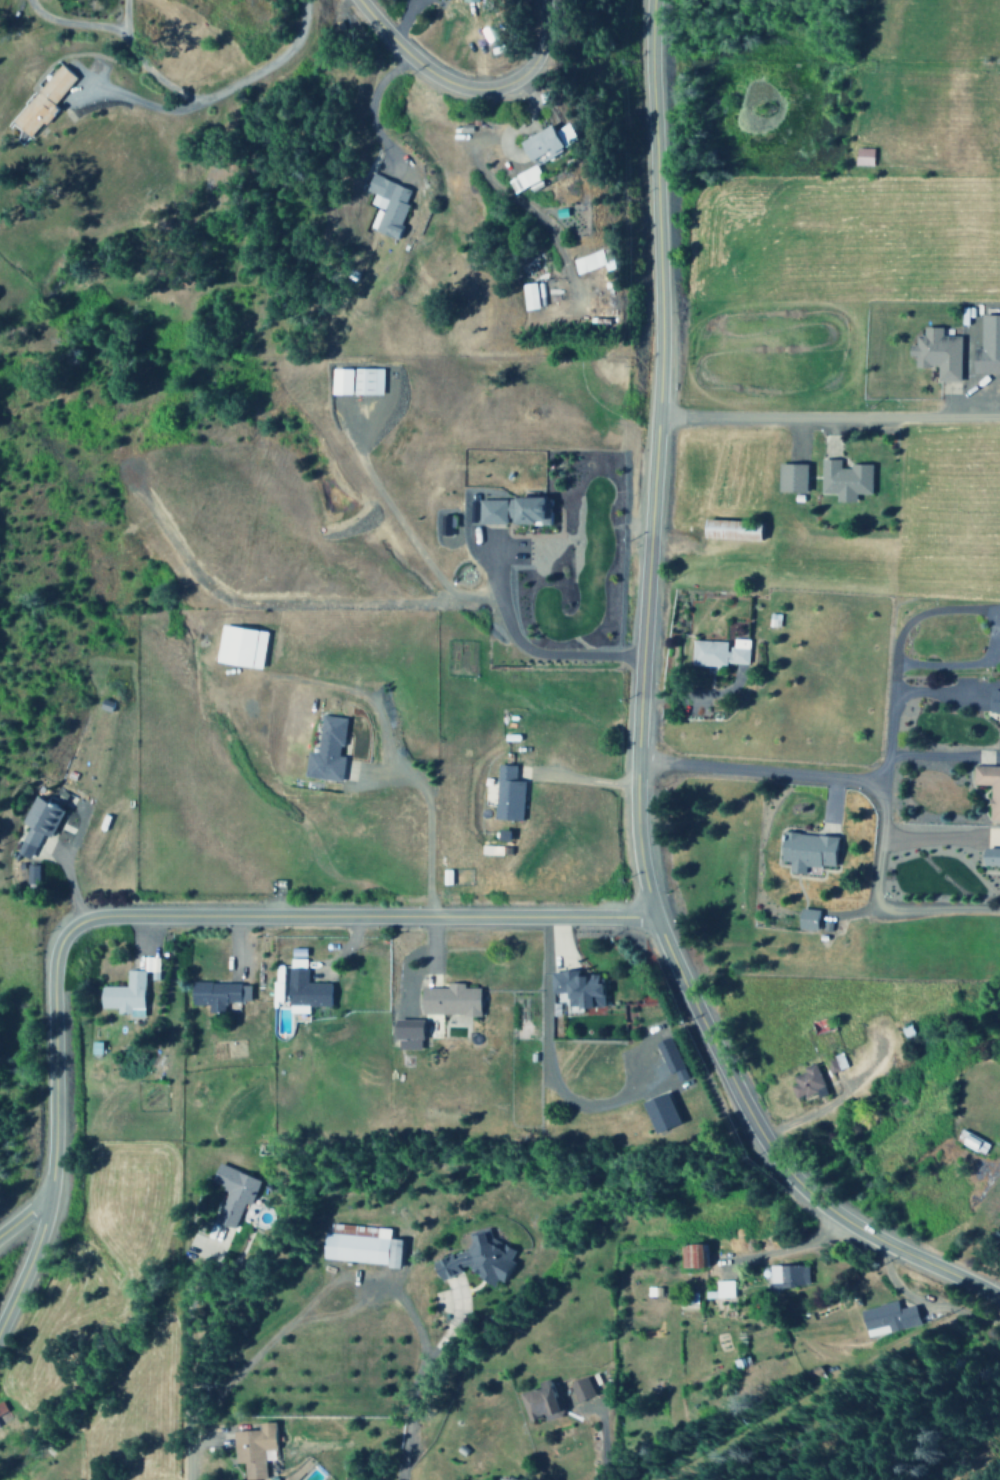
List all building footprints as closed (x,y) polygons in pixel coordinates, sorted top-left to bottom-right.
[(29,139),(54,108),(50,105),(73,76),(56,63),(9,123),(29,139)] [(547,124),(516,142),(527,161),(546,151),(548,155),(576,139),(567,123),(552,132),(547,124)] [(853,165),(871,166),(871,148),(853,148),(853,165)] [(515,194),(530,186),(531,190),(539,186),(537,183),(543,180),(535,164),(507,179),(515,194)] [(410,190),(370,174),(363,191),(371,194),(367,204),(376,207),(367,228),(395,239),(409,204),(404,202),(410,190)] [(570,260),(576,275),(605,263),(600,249),(570,260)] [(519,284),(522,310),(536,308),(533,283),(519,284)] [(999,373),(999,315),(979,314),(979,348),(970,348),(970,372),(999,373)] [(959,336),(939,335),(939,327),(920,326),(920,335),(913,335),(912,345),(906,345),(905,356),(912,356),(912,366),(934,367),(934,381),(958,381),(959,336)] [(351,394),(382,395),(382,368),(351,368),(351,394)] [(350,369),(330,369),(329,394),(350,394),(350,369)] [(869,464),(847,464),(847,468),(837,468),(837,459),(818,459),(818,493),(833,493),(833,502),(853,502),(853,494),(868,495),(869,464)] [(804,464),(776,463),(775,492),(804,492),(804,464)] [(476,498),(476,524),(506,524),(548,524),(548,498),(476,498)] [(438,535),(452,535),(452,516),(438,515),(438,535)] [(757,541),(758,521),(701,519),(700,539),(757,541)] [(258,669),(264,632),(218,625),(212,662),(258,669)] [(746,666),(747,639),(727,639),(727,642),(689,641),(689,664),(746,666)] [(343,718),(319,715),(315,753),(305,752),(302,777),(340,782),(343,755),(339,755),(343,718)] [(520,820),(522,781),(513,781),(513,765),(494,765),(492,819),(520,820)] [(987,820),(999,820),(999,767),(970,766),(970,785),(987,785),(987,820)] [(29,860),(39,834),(50,838),(61,809),(30,797),(20,824),(25,826),(14,854),(29,860)] [(786,873),(802,874),(803,866),(832,868),(834,836),(779,833),(778,862),(787,862),(786,873)] [(979,848),(979,865),(998,866),(997,896),(999,896),(999,849),(979,848)] [(25,885),(37,886),(38,865),(25,865),(25,885)] [(795,930),(815,930),(816,910),(796,909),(795,930)] [(329,1007),(330,984),(305,983),(305,959),(287,959),(286,1013),(297,1013),(297,1007),(329,1007)] [(144,971),(126,971),(125,987),(99,986),(98,1008),(115,1009),(115,1014),(130,1015),(130,1009),(142,1009),(144,971)] [(549,993),(564,993),(564,1008),(601,1008),(600,975),(573,976),(572,971),(548,972),(549,993)] [(189,1005),(206,1006),(205,1012),(223,1013),(223,1002),(248,1003),(249,984),(189,982),(189,1005)] [(445,988),(418,988),(418,1015),(477,1016),(477,988),(462,988),(462,983),(445,983),(445,988)] [(419,1039),(420,1020),(391,1019),(391,1039),(419,1039)] [(667,1075),(681,1069),(668,1037),(653,1043),(667,1075)] [(836,1071),(832,1057),(822,1060),(827,1074),(836,1071)] [(786,1078),(794,1098),(801,1095),(803,1101),(823,1093),(812,1063),(800,1068),(801,1073),(786,1078)] [(677,1123),(664,1092),(638,1103),(651,1134),(677,1123)] [(957,1143),(980,1156),(986,1145),(964,1132),(957,1143)] [(258,1180),(215,1164),(208,1183),(226,1190),(213,1222),(232,1229),(242,1203),(248,1205),(258,1180)] [(319,1261),(396,1266),(398,1240),(386,1240),(387,1228),(328,1224),(327,1233),(320,1233),(319,1261)] [(468,1270),(468,1273),(476,1277),(477,1282),(491,1288),(494,1280),(499,1282),(509,1262),(508,1259),(512,1251),(489,1240),(486,1228),(466,1234),(468,1242),(463,1252),(429,1261),(434,1279),(468,1270)] [(677,1246),(678,1269),(705,1268),(704,1245),(677,1246)] [(768,1266),(768,1287),(806,1286),(805,1265),(768,1266)] [(703,1292),(703,1299),(731,1298),(731,1281),(714,1281),(714,1291),(703,1292)] [(913,1304),(898,1308),(896,1301),(858,1310),(865,1338),(918,1324),(913,1304)] [(573,1401),(591,1395),(585,1375),(567,1381),(573,1401)] [(536,1387),(517,1391),(524,1418),(560,1409),(558,1399),(552,1401),(546,1378),(535,1381),(536,1387)] [(232,1463),(241,1463),(242,1479),(264,1479),(262,1450),(273,1449),(272,1421),(257,1422),(257,1429),(231,1430),(232,1463)]
